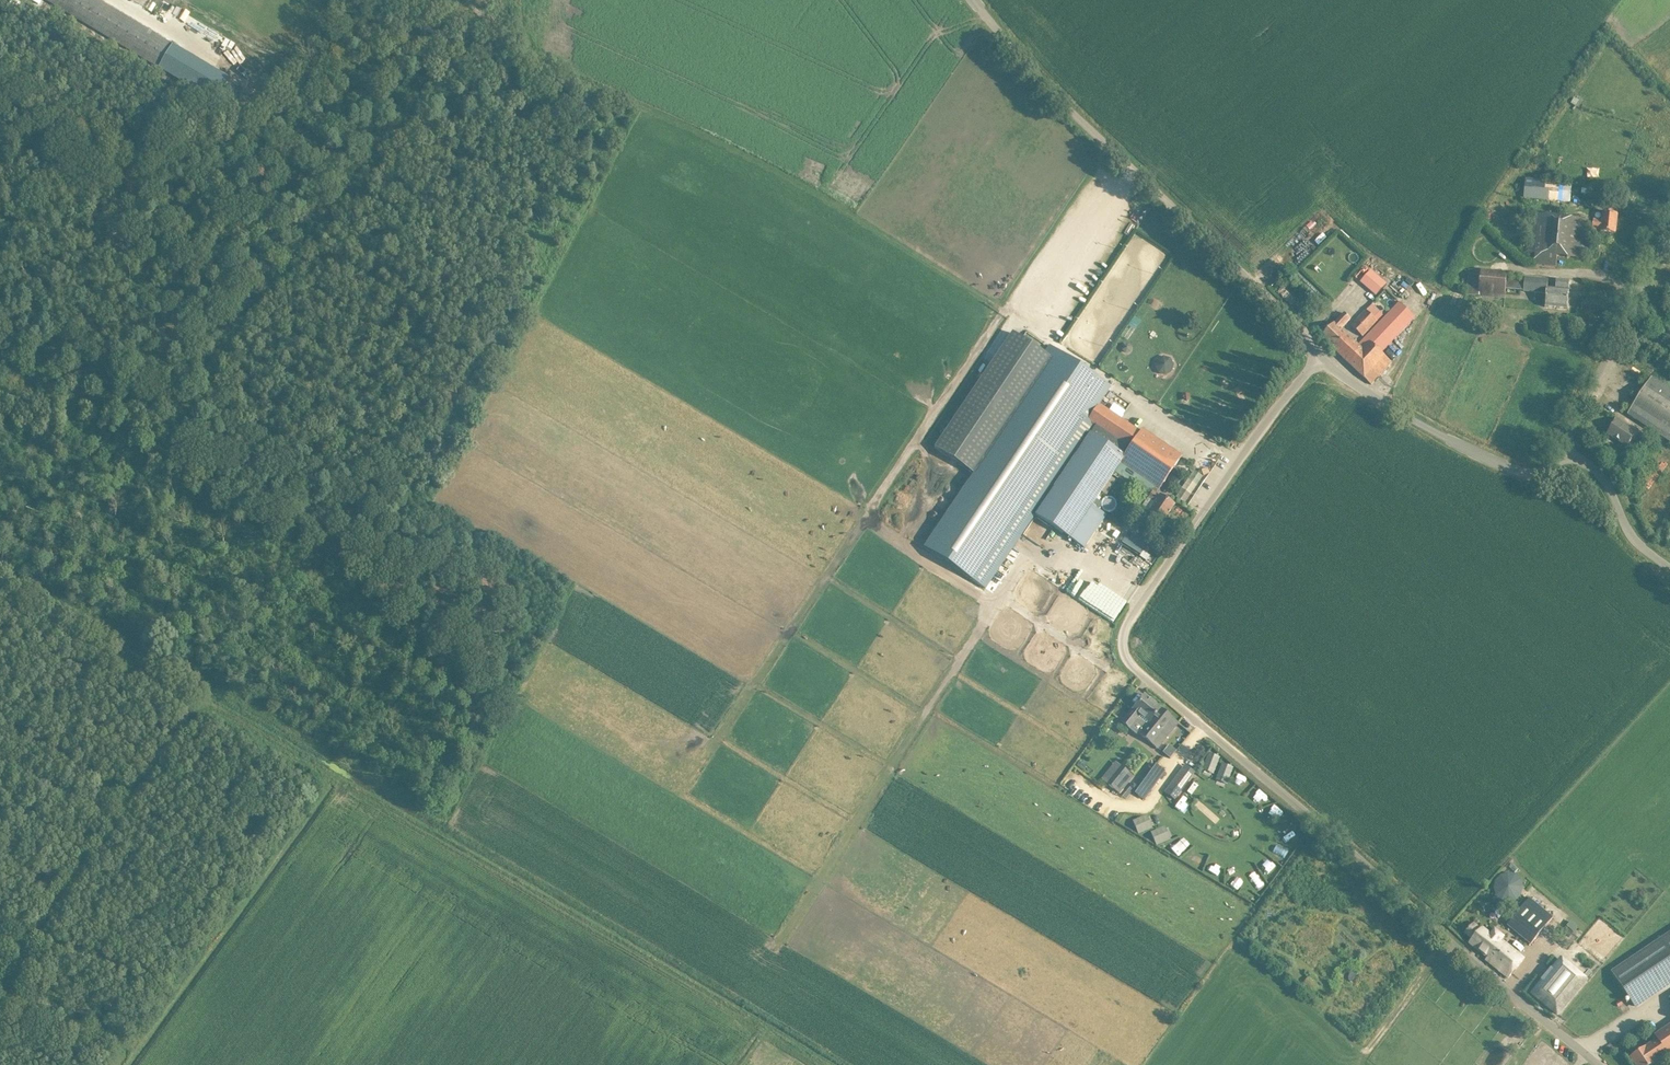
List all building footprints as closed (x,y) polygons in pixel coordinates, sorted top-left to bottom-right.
[(100,5),(91,0),(46,0),(45,2),(166,73),(172,64),(179,52),(100,5)] [(1524,198),(1570,203),(1572,185),(1526,180),(1524,198)] [(1616,234),(1618,215),(1603,213),(1602,221),(1594,220),(1593,230),(1601,231),(1601,232),(1616,234)] [(1536,265),(1556,267),(1558,256),(1585,259),(1589,219),(1568,217),(1533,214),(1529,253),(1537,254),(1536,265)] [(1506,307),(1508,274),(1469,271),(1467,296),(1480,297),(1479,305),(1506,307)] [(1369,275),(1361,283),(1377,297),(1384,289),(1369,275)] [(1545,307),(1567,309),(1570,281),(1557,280),(1556,289),(1548,289),(1548,280),(1525,278),(1524,287),(1547,289),(1545,307)] [(1583,301),(1582,311),(1604,313),(1605,303),(1583,301)] [(1344,314),(1322,338),(1371,385),(1392,363),(1382,354),(1416,319),(1399,303),(1359,346),(1341,330),(1351,320),(1344,314)] [(1363,337),(1377,321),(1366,311),(1352,326),(1363,337)] [(935,447),(974,473),(1050,359),(1012,333),(935,447)] [(997,572),(1035,515),(1096,425),(1088,420),(1099,404),(1110,387),(1056,351),(1050,359),(974,473),(924,547),(988,590),(999,573),(997,572)] [(1652,378),(1628,414),(1669,442),(1669,389),(1652,378)] [(1140,432),(1099,404),(1088,420),(1096,425),(1129,448),(1140,432)] [(1636,433),(1617,420),(1608,434),(1627,447),(1636,433)] [(1113,471),(1119,462),(1129,448),(1096,425),(1035,515),(1070,538),(1092,505),(1096,499),(1114,472),(1113,471)] [(1142,429),(1140,432),(1129,448),(1119,462),(1159,489),(1182,456),(1142,429)] [(1159,489),(1119,462),(1113,471),(1114,472),(1150,496),(1148,498),(1155,503),(1148,513),(1162,523),(1174,505),(1156,493),(1159,489)] [(955,494),(956,487),(944,484),(943,492),(955,494)] [(1103,503),(1096,499),(1092,505),(1098,510),(1103,503)] [(1092,505),(1070,538),(1084,548),(1106,515),(1098,510),(1092,505)] [(1122,524),(1135,532),(1138,527),(1126,519),(1122,524)] [(1133,533),(1128,540),(1144,550),(1145,550),(1149,543),(1133,533)] [(1144,550),(1128,540),(1125,537),(1121,543),(1140,555),(1144,550)] [(1140,734),(1141,735),(1161,710),(1161,709),(1144,695),(1122,722),(1129,728),(1136,720),(1145,728),(1140,734)] [(1178,723),(1161,710),(1141,735),(1158,749),(1178,723)] [(1171,757),(1177,750),(1169,744),(1164,752),(1171,757)] [(1209,754),(1203,773),(1215,776),(1221,757),(1209,754)] [(1221,763),(1216,782),(1227,785),(1233,766),(1221,763)] [(1165,771),(1156,765),(1135,793),(1144,800),(1165,771)] [(1120,793),(1133,777),(1120,766),(1107,783),(1120,793)] [(1182,769),(1176,777),(1166,790),(1173,795),(1189,774),(1182,769)] [(1146,816),(1132,822),(1138,835),(1152,829),(1146,816)] [(1165,827),(1150,833),(1156,847),(1170,841),(1165,827)] [(1290,831),(1287,841),(1297,844),(1300,834),(1290,831)] [(1206,873),(1216,876),(1219,866),(1209,863),(1206,873)] [(1495,895),(1491,901),(1502,909),(1507,902),(1510,902),(1513,901),(1515,900),(1518,898),(1520,896),(1521,894),(1522,891),(1523,888),(1523,885),(1522,882),(1521,880),(1519,877),(1517,875),(1514,874),(1512,873),(1509,872),(1506,872),(1504,873),(1501,874),(1499,875),(1497,877),(1495,879),(1494,882),(1493,885),(1493,887),(1493,890),(1494,893),(1495,895)] [(1529,897),(1507,925),(1531,944),(1553,917),(1529,897)] [(1475,927),(1473,925),(1466,933),(1473,939),(1469,943),(1488,958),(1486,960),(1509,978),(1524,958),(1501,940),(1504,937),(1495,929),(1490,934),(1482,928),(1479,931),(1477,930),(1478,928),(1476,926),(1475,927)] [(1565,926),(1561,932),(1569,938),(1573,932),(1566,926),(1565,926)] [(1662,941),(1669,953),(1669,935),(1662,941)] [(1613,974),(1635,1006),(1669,982),(1669,953),(1662,941),(1613,974)] [(1533,994),(1557,1014),(1586,979),(1562,959),(1533,994)] [(1669,1053),(1669,1026),(1656,1036),(1656,1035),(1655,1036),(1658,1039),(1668,1055),(1669,1053)] [(1658,1039),(1631,1057),(1636,1064),(1652,1064),(1668,1055),(1658,1039)]
